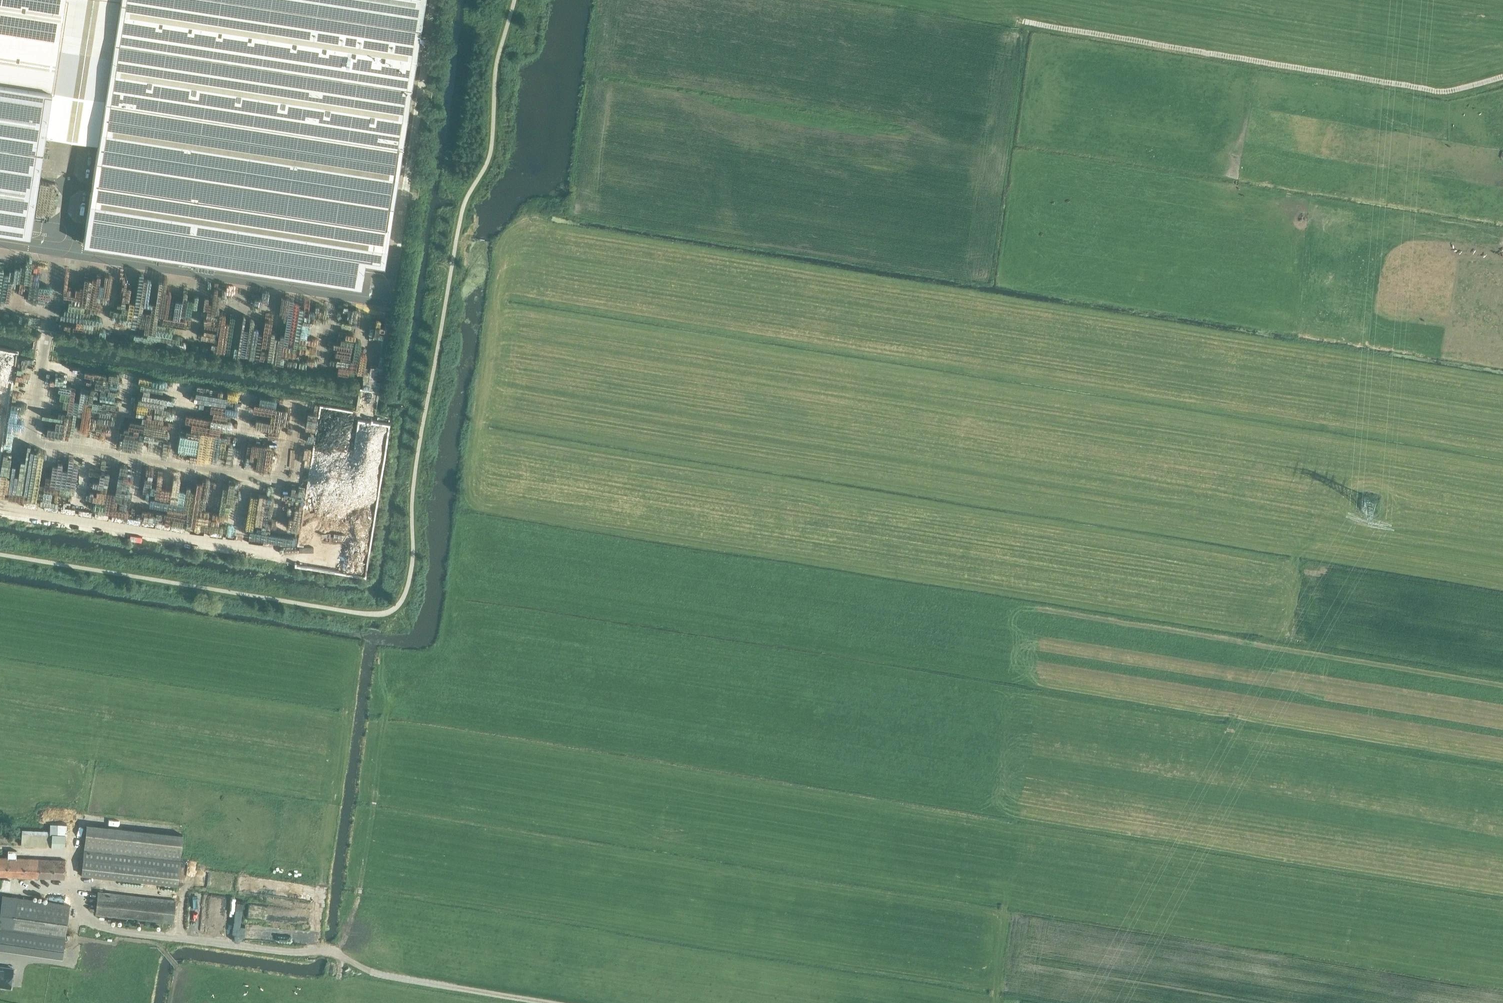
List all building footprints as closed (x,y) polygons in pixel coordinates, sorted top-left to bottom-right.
[(48,115),(51,91),(65,0),(0,0),(0,229),(30,234),(48,115)] [(424,5),(424,0),(120,0),(105,100),(83,243),(360,286),(364,262),(383,265),(424,5)] [(22,829),(22,844),(64,847),(65,833),(66,833),(66,824),(50,824),(50,831),(22,829)] [(81,874),(177,884),(182,834),(86,824),(81,874)] [(64,879),(65,860),(16,858),(16,850),(8,850),(8,857),(0,857),(0,876),(64,879)] [(175,900),(117,894),(98,892),(95,914),(173,922),(175,900)] [(15,897),(4,896),(0,926),(0,949),(61,957),(69,904),(15,897)] [(0,986),(1,988),(6,988),(7,987),(10,987),(12,968),(0,967),(0,986)]
